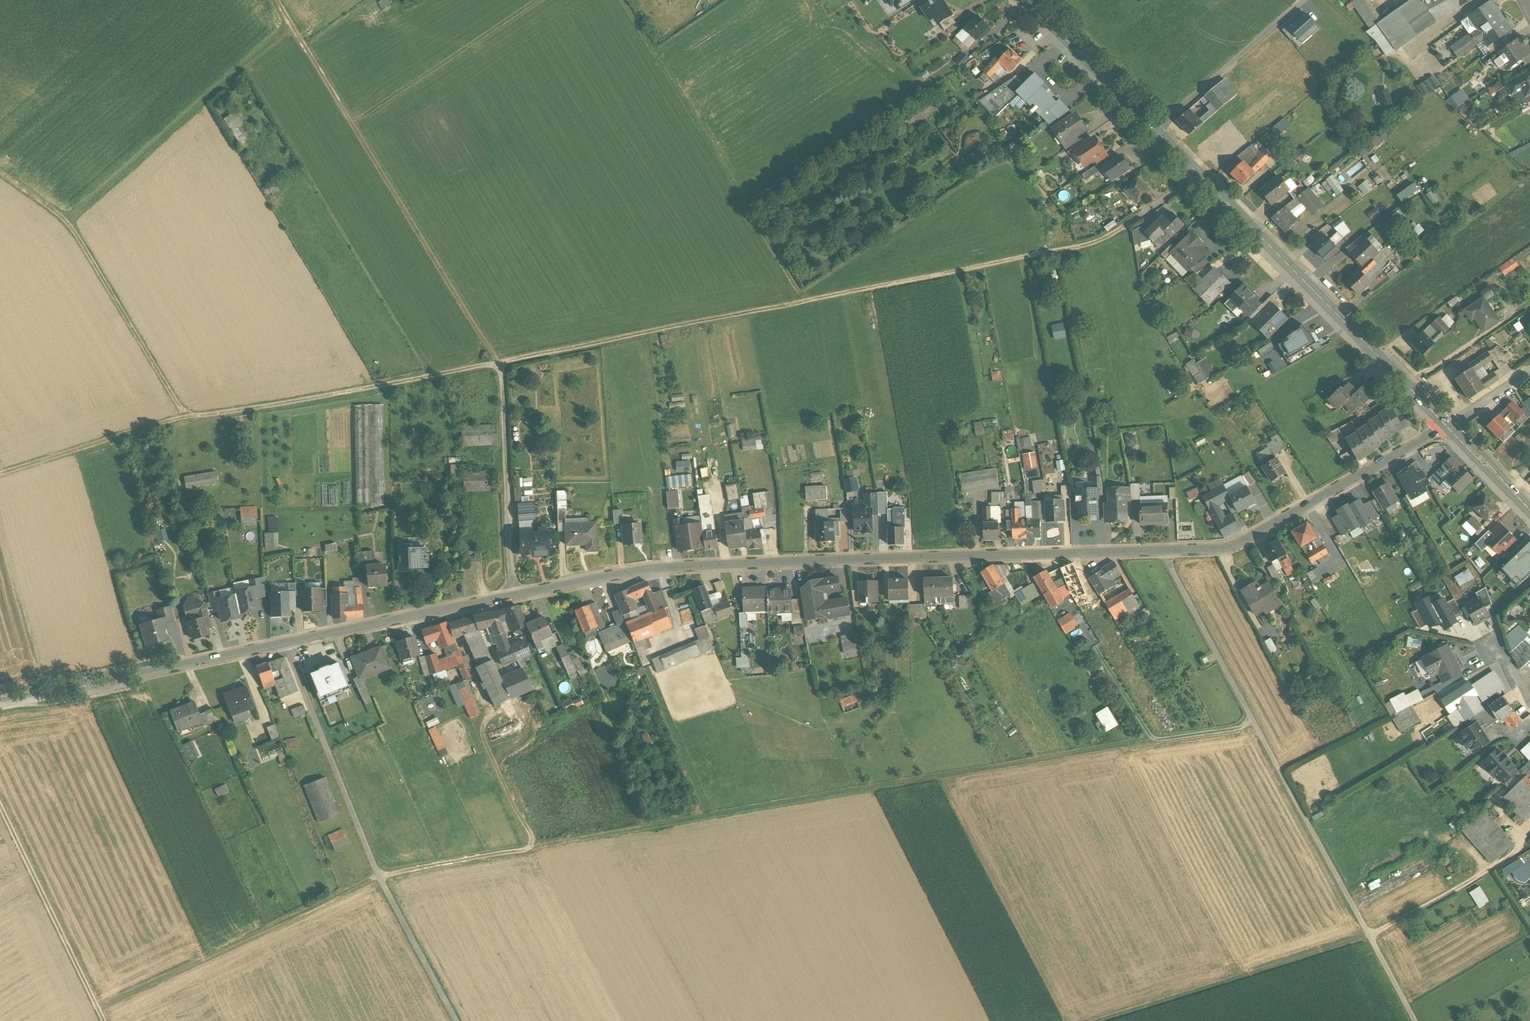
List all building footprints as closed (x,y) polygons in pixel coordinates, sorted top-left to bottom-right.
[(912,0),(888,0),(891,5),(894,3),(899,9),(912,0)] [(933,4),(931,1),(920,8),(929,21),(935,17),(939,23),(950,16),(952,15),(943,0),(938,0),(933,4)] [(1367,0),(1357,0),(1352,3),(1356,8),(1367,24),(1371,29),(1378,24),(1382,21),(1367,0)] [(1420,0),(1412,0),(1382,21),(1378,24),(1385,36),(1394,50),(1433,22),(1421,2),(1420,0)] [(1421,2),(1433,22),(1461,7),(1457,0),(1424,0),(1421,2)] [(1352,3),(1347,7),(1351,12),(1356,8),(1352,3)] [(1486,6),(1468,18),(1474,27),(1475,26),(1477,29),(1469,35),(1477,46),(1483,41),(1487,47),(1492,43),(1492,44),(1497,41),(1515,29),(1508,19),(1505,21),(1494,5),(1488,9),(1486,6)] [(1296,37),(1299,40),(1309,32),(1316,25),(1307,15),(1298,22),(1290,30),(1296,37)] [(950,16),(939,23),(944,31),(956,24),(950,16)] [(991,30),(977,16),(966,28),(971,34),(979,42),(991,30)] [(1298,22),(1296,19),(1282,31),(1291,41),(1296,37),(1290,30),(1298,22)] [(1378,24),(1371,29),(1382,39),(1385,36),(1378,24)] [(1309,32),(1312,36),(1320,29),(1316,25),(1309,32)] [(966,28),(957,37),(963,43),(971,34),(966,28)] [(1469,35),(1450,48),(1458,59),(1477,46),(1469,35)] [(1498,54),(1500,57),(1500,58),(1505,65),(1509,69),(1522,60),(1529,55),(1529,50),(1527,46),(1528,45),(1528,42),(1526,39),(1524,39),(1522,39),(1522,38),(1504,50),(1498,54)] [(1497,41),(1492,44),(1492,43),(1487,47),(1483,49),(1487,55),(1501,45),(1497,41)] [(1501,45),(1487,55),(1482,59),(1487,67),(1500,57),(1498,54),(1504,50),(1501,45)] [(1022,61),(1010,50),(998,60),(997,59),(984,73),(985,73),(989,77),(990,78),(1003,65),(1011,73),(1022,61)] [(965,54),(957,62),(962,67),(970,59),(965,54)] [(1522,60),(1526,66),(1529,64),(1529,55),(1522,60)] [(1500,58),(1495,61),(1495,64),(1498,68),(1500,68),(1505,65),(1500,58)] [(985,73),(981,77),(985,82),(989,77),(985,73)] [(1001,78),(997,74),(991,79),(996,83),(1001,78)] [(1049,90),(1034,74),(1022,86),(1016,92),(1019,95),(1034,110),(1031,113),(1032,114),(1035,112),(1039,117),(1040,116),(1047,109),(1048,110),(1055,103),(1046,93),(1049,90)] [(1507,87),(1511,95),(1521,90),(1525,98),(1529,95),(1529,86),(1529,75),(1507,87)] [(1435,76),(1419,88),(1425,97),(1442,86),(1435,76)] [(1014,78),(979,102),(994,118),(1019,95),(1016,92),(1022,86),(1014,78)] [(1233,91),(1224,81),(1217,87),(1230,102),(1237,95),(1233,91)] [(1245,81),(1233,91),(1237,95),(1249,85),(1245,81)] [(1217,87),(1206,97),(1211,103),(1218,111),(1230,102),(1217,87)] [(1511,95),(1507,87),(1496,93),(1500,101),(1511,95)] [(1377,92),(1380,105),(1390,102),(1387,89),(1377,92)] [(982,92),(975,96),(978,100),(985,96),(982,92)] [(1455,92),(1447,99),(1464,117),(1471,110),(1455,92)] [(953,102),(948,95),(938,102),(943,109),(953,102)] [(1525,98),(1521,100),(1525,106),(1529,103),(1529,95),(1525,98)] [(1206,97),(1201,101),(1206,108),(1211,103),(1206,97)] [(1055,103),(1048,110),(1057,120),(1070,112),(1059,100),(1055,103)] [(1048,110),(1047,109),(1040,116),(1050,125),(1057,120),(1048,110)] [(1212,110),(1199,121),(1203,125),(1216,114),(1212,110)] [(1199,121),(1189,111),(1176,122),(1190,136),(1203,125),(1199,121)] [(228,124),(242,147),(255,138),(241,116),(228,124)] [(1054,131),(1063,144),(1074,137),(1084,130),(1075,116),(1054,131)] [(1285,119),(1272,129),(1277,136),(1290,125),(1285,119)] [(1358,151),(1362,157),(1388,138),(1383,132),(1358,151)] [(1074,137),(1063,144),(1067,150),(1067,149),(1077,142),(1074,137)] [(1084,145),(1085,147),(1076,153),(1080,158),(1079,159),(1080,160),(1081,160),(1084,164),(1089,161),(1090,163),(1094,160),(1105,152),(1100,145),(1098,146),(1093,139),(1084,145)] [(1077,142),(1067,149),(1071,155),(1075,152),(1076,153),(1085,147),(1084,145),(1081,140),(1077,142)] [(1257,157),(1248,148),(1237,157),(1243,163),(1248,168),(1258,158),(1257,157)] [(1264,150),(1257,157),(1258,158),(1264,165),(1272,157),(1264,150)] [(1105,152),(1094,160),(1098,165),(1108,157),(1105,152)] [(1121,156),(1103,168),(1112,181),(1130,169),(1121,156)] [(1270,167),(1277,162),(1273,157),(1266,163),(1270,167)] [(1264,165),(1258,158),(1248,168),(1254,175),(1264,165)] [(1248,168),(1243,163),(1231,175),(1242,186),(1254,175),(1248,168)] [(1098,165),(1082,175),(1087,181),(1102,171),(1098,165)] [(1297,188),(1286,174),(1280,179),(1289,191),(1288,192),(1290,193),(1297,188)] [(1371,178),(1378,187),(1382,184),(1375,174),(1371,178)] [(1326,180),(1337,196),(1343,192),(1332,176),(1326,180)] [(1280,179),(1278,177),(1261,191),(1272,205),(1288,192),(1289,191),(1280,179)] [(1151,192),(1138,179),(1125,191),(1138,204),(1151,192)] [(1358,188),(1364,196),(1373,190),(1366,181),(1358,188)] [(1396,196),(1401,203),(1418,191),(1413,184),(1396,196)] [(1297,188),(1290,193),(1295,200),(1298,197),(1306,191),(1300,185),(1297,188)] [(1319,195),(1313,187),(1309,191),(1314,196),(1315,198),(1319,195)] [(1306,191),(1298,197),(1302,201),(1304,204),(1314,196),(1309,191),(1308,189),(1306,191)] [(1314,196),(1304,204),(1314,216),(1324,208),(1315,198),(1314,196)] [(1295,200),(1284,208),(1288,212),(1302,201),(1298,197),(1295,200)] [(1288,212),(1284,208),(1270,218),(1286,234),(1298,222),(1288,212)] [(1367,213),(1372,220),(1380,214),(1375,208),(1367,213)] [(1172,213),(1166,219),(1164,216),(1157,223),(1162,229),(1165,231),(1171,238),(1184,225),(1172,213)] [(1339,217),(1330,224),(1334,229),(1343,222),(1339,217)] [(1146,233),(1145,234),(1150,240),(1156,235),(1162,229),(1157,223),(1146,233)] [(1146,233),(1140,227),(1133,231),(1137,254),(1151,241),(1150,240),(1145,234),(1146,233)] [(1162,229),(1156,235),(1159,237),(1165,231),(1162,229)] [(1165,231),(1159,237),(1165,243),(1171,238),(1165,231)] [(1338,232),(1329,240),(1335,246),(1343,238),(1338,232)] [(1368,232),(1354,242),(1358,248),(1366,241),(1368,243),(1374,238),(1368,232)] [(1199,240),(1192,233),(1176,249),(1172,253),(1173,253),(1189,270),(1207,253),(1196,242),(1199,240)] [(1159,237),(1156,235),(1150,240),(1151,241),(1159,249),(1165,243),(1159,237)] [(1329,240),(1324,235),(1312,247),(1323,258),(1335,246),(1329,240)] [(1358,248),(1351,255),(1356,260),(1356,263),(1359,265),(1361,265),(1362,267),(1371,258),(1377,253),(1368,243),(1366,241),(1358,248)] [(1172,245),(1162,256),(1166,260),(1173,253),(1172,253),(1176,249),(1172,245)] [(1377,253),(1371,258),(1377,264),(1383,270),(1388,266),(1387,264),(1394,257),(1385,248),(1384,249),(1380,251),(1377,253)] [(1362,267),(1359,270),(1364,276),(1377,264),(1371,258),(1362,267)] [(1513,259),(1498,269),(1504,276),(1518,266),(1513,259)] [(1377,264),(1364,276),(1371,283),(1383,271),(1383,270),(1377,264)] [(1215,269),(1203,281),(1200,278),(1191,287),(1208,304),(1229,283),(1215,269)] [(1359,270),(1346,282),(1358,295),(1371,283),(1364,276),(1359,270)] [(1196,273),(1185,279),(1191,287),(1200,278),(1196,273)] [(1257,298),(1244,285),(1224,305),(1232,312),(1238,306),(1243,311),(1243,312),(1256,299),(1257,298)] [(1262,305),(1258,310),(1262,314),(1272,305),(1276,308),(1280,304),(1272,296),(1262,305)] [(1455,298),(1448,304),(1451,308),(1459,303),(1455,298)] [(1256,299),(1243,312),(1243,311),(1240,314),(1247,320),(1258,310),(1262,305),(1256,299)] [(1483,299),(1464,312),(1470,321),(1474,319),(1483,333),(1499,322),(1494,315),(1493,316),(1486,306),(1488,306),(1483,299)] [(1262,314),(1253,323),(1267,338),(1286,319),(1276,308),(1272,305),(1262,314)] [(1449,329),(1438,318),(1431,325),(1438,332),(1442,336),(1449,329)] [(1065,323),(1053,324),(1054,339),(1066,338),(1065,323)] [(1287,356),(1289,360),(1313,347),(1317,345),(1311,333),(1310,334),(1308,330),(1306,331),(1303,326),(1294,330),(1296,333),(1287,337),(1288,338),(1282,341),(1283,343),(1278,346),(1284,357),(1287,356)] [(1438,332),(1430,340),(1434,344),(1442,336),(1438,332)] [(1430,340),(1422,333),(1411,344),(1422,356),(1434,344),(1430,340)] [(1495,340),(1492,336),(1484,341),(1490,351),(1495,348),(1492,342),(1495,340)] [(1273,342),(1258,351),(1261,357),(1276,347),(1273,342)] [(1317,345),(1313,347),(1315,352),(1323,348),(1320,343),(1317,345)] [(1508,364),(1497,347),(1487,353),(1492,360),(1491,360),(1498,370),(1508,364)] [(1487,353),(1467,366),(1469,370),(1470,369),(1473,373),(1491,360),(1492,360),(1487,353)] [(1197,385),(1215,374),(1206,358),(1196,364),(1201,373),(1193,378),(1197,385)] [(1473,373),(1470,369),(1469,370),(1454,380),(1468,400),(1484,390),(1479,383),(1473,373)] [(1001,372),(991,374),(993,381),(1003,379),(1001,372)] [(1493,374),(1479,383),(1484,390),(1497,381),(1493,374)] [(1348,384),(1341,390),(1340,388),(1339,390),(1329,400),(1339,410),(1345,404),(1356,393),(1348,384)] [(1334,385),(1321,392),(1329,400),(1339,390),(1334,385)] [(1356,393),(1345,404),(1354,413),(1360,407),(1362,408),(1366,404),(1373,397),(1363,387),(1356,393)] [(689,400),(676,401),(677,413),(690,413),(689,400)] [(1525,415),(1512,403),(1504,411),(1508,415),(1508,416),(1520,428),(1528,420),(1524,415),(1525,415)] [(1366,404),(1362,408),(1360,407),(1354,413),(1358,417),(1371,410),(1366,404)] [(383,405),(355,406),(356,506),(384,505),(383,405)] [(1392,409),(1379,416),(1380,417),(1369,424),(1370,426),(1380,444),(1392,437),(1391,435),(1403,429),(1403,428),(1398,418),(1392,409)] [(1504,411),(1499,416),(1503,420),(1508,416),(1508,415),(1504,411)] [(1403,415),(1398,418),(1403,428),(1408,425),(1403,415)] [(1503,420),(1499,416),(1487,427),(1499,439),(1511,428),(1503,420)] [(1343,424),(1347,435),(1357,431),(1353,421),(1343,424)] [(735,437),(733,425),(726,426),(729,438),(735,437)] [(492,426),(461,427),(462,446),(493,445),(492,426)] [(1370,426),(1357,433),(1358,434),(1346,440),(1352,451),(1357,460),(1358,461),(1371,454),(1370,452),(1381,445),(1380,444),(1370,426)] [(988,427),(979,428),(980,437),(989,436),(988,427)] [(1511,428),(1499,439),(1504,444),(1515,433),(1511,428)] [(1338,429),(1326,435),(1332,445),(1344,439),(1338,429)] [(1012,431),(1002,433),(1004,441),(1014,439),(1012,431)] [(1135,434),(1127,435),(1128,447),(1137,446),(1135,434)] [(1286,448),(1277,435),(1271,439),(1273,441),(1267,445),(1273,454),(1273,456),(1274,455),(1286,448)] [(764,436),(741,439),(744,451),(765,448),(764,436)] [(1030,438),(1023,439),(1025,446),(1031,444),(1030,438)] [(1352,451),(1347,453),(1352,463),(1357,460),(1352,451)] [(1034,453),(1024,454),(1027,469),(1037,467),(1034,453)] [(1347,453),(1340,457),(1346,467),(1352,463),(1347,453)] [(1273,454),(1259,463),(1262,467),(1276,459),(1274,455),(1273,456),(1273,454)] [(1451,457),(1443,466),(1449,472),(1458,464),(1451,457)] [(1276,459),(1262,467),(1271,482),(1280,477),(1278,473),(1283,470),(1276,459)] [(1065,461),(1057,462),(1058,470),(1065,470),(1065,461)] [(1458,464),(1449,472),(1451,474),(1446,479),(1445,479),(1446,480),(1458,492),(1472,479),(1458,464)] [(696,467),(683,468),(683,479),(697,478),(696,467)] [(1416,473),(1412,467),(1399,475),(1404,484),(1403,487),(1405,491),(1408,491),(1410,495),(1414,492),(1417,497),(1426,491),(1425,488),(1416,473)] [(996,469),(960,476),(963,493),(999,487),(996,469)] [(1431,485),(1422,470),(1416,473),(1425,488),(1431,485)] [(1446,479),(1438,470),(1433,475),(1441,484),(1446,480),(1445,479),(1446,479)] [(493,472),(463,474),(464,492),(495,490),(493,472)] [(1250,472),(1243,476),(1249,486),(1256,482),(1250,472)] [(215,473),(183,478),(185,490),(217,484),(215,473)] [(1249,486),(1243,476),(1224,487),(1229,497),(1247,487),(1249,486)] [(1101,477),(1093,477),(1094,490),(1097,490),(1097,495),(1103,495),(1103,485),(1101,477)] [(856,478),(844,481),(847,492),(858,490),(856,478)] [(1041,492),(1040,482),(1033,483),(1034,493),(1041,492)] [(1084,482),(1076,482),(1076,490),(1084,490),(1084,482)] [(729,486),(725,486),(728,502),(740,500),(737,484),(729,486)] [(1139,484),(1131,484),(1131,489),(1132,501),(1140,501),(1139,484)] [(1397,502),(1387,484),(1374,492),(1377,498),(1384,509),(1397,502)] [(1069,486),(1061,487),(1062,497),(1062,499),(1070,499),(1069,486)] [(1223,486),(1202,497),(1209,509),(1217,505),(1230,498),(1224,487),(1223,486)] [(827,487),(805,488),(806,501),(827,499),(827,487)] [(1247,487),(1229,497),(1230,498),(1238,513),(1248,507),(1248,506),(1255,502),(1247,487)] [(1196,488),(1185,494),(1189,502),(1200,496),(1196,488)] [(1084,490),(1076,490),(1076,504),(1079,504),(1080,515),(1098,515),(1097,495),(1097,490),(1094,490),(1084,490)] [(679,492),(667,493),(668,509),(680,508),(679,492)] [(1005,492),(992,493),(993,507),(1000,507),(1006,506),(1006,499),(1005,492)] [(1124,493),(1109,494),(1109,504),(1110,504),(1110,519),(1118,518),(1118,522),(1127,521),(1126,501),(1125,501),(1125,493),(1124,493)] [(715,532),(710,495),(699,496),(702,517),(702,523),(704,533),(715,532)] [(740,496),(741,505),(749,505),(748,495),(740,496)] [(866,506),(854,507),(854,521),(855,521),(855,531),(864,531),(864,533),(871,533),(871,531),(872,531),(872,515),(871,501),(875,501),(874,495),(866,495),(866,506)] [(1487,498),(1486,496),(1474,508),(1487,522),(1499,510),(1492,503),(1487,498)] [(1062,497),(1046,497),(1046,508),(1046,520),(1047,522),(1064,521),(1063,501),(1062,501),(1062,499),(1062,497)] [(1036,498),(1025,498),(1026,506),(1032,506),(1036,506),(1036,498)] [(1384,509),(1377,498),(1372,501),(1379,513),(1384,509)] [(1361,528),(1372,522),(1363,506),(1360,501),(1350,507),(1360,526),(1361,528)] [(1370,502),(1363,506),(1372,522),(1379,518),(1370,502)] [(533,503),(518,504),(519,520),(534,519),(533,503)] [(1168,505),(1154,506),(1155,524),(1168,523),(1168,505)] [(1224,519),(1217,505),(1209,509),(1210,511),(1212,515),(1216,523),(1224,519)] [(1350,532),(1360,526),(1350,507),(1349,505),(1338,511),(1340,515),(1350,532)] [(1154,506),(1140,506),(1140,524),(1155,524),(1154,506)] [(749,507),(742,508),(743,514),(744,519),(750,517),(749,512),(749,507)] [(990,507),(983,507),(984,523),(998,523),(998,520),(991,521),(990,507)] [(1000,507),(993,507),(990,507),(991,521),(998,520),(998,523),(1001,523),(1000,507)] [(256,508),(241,508),(241,517),(257,517),(256,508)] [(771,508),(764,509),(765,517),(759,518),(760,525),(762,525),(762,529),(767,529),(768,530),(774,529),(771,508)] [(749,512),(750,517),(750,519),(759,518),(765,517),(764,509),(749,512)] [(903,509),(895,509),(896,528),(904,528),(903,509)] [(565,510),(557,510),(557,524),(566,523),(565,510)] [(828,523),(827,510),(816,510),(817,523),(828,523)] [(621,511),(613,511),(614,523),(622,523),(621,511)] [(743,514),(725,516),(726,524),(744,521),(744,519),(743,514)] [(1224,519),(1216,523),(1224,538),(1240,529),(1233,515),(1224,519)] [(1342,537),(1350,532),(1340,515),(1332,520),(1342,537)] [(270,518),(271,532),(266,532),(267,549),(282,548),(281,517),(270,518)] [(704,533),(702,523),(702,517),(676,520),(680,552),(706,548),(704,533)] [(750,517),(744,519),(744,521),(746,532),(752,531),(750,519),(750,517)] [(1472,517),(1467,521),(1477,531),(1482,527),(1472,517)] [(759,518),(750,519),(752,531),(760,530),(762,529),(762,525),(760,525),(759,518)] [(1033,520),(1026,521),(1027,538),(1041,538),(1040,520),(1033,520)] [(744,521),(726,524),(730,548),(748,546),(746,532),(744,521)] [(1019,521),(1012,521),(1013,539),(1027,538),(1026,521),(1019,521)] [(817,523),(816,523),(817,542),(835,541),(834,533),(838,532),(838,522),(828,523),(817,523)] [(998,523),(984,523),(984,540),(999,539),(998,523)] [(1308,523),(1293,531),(1302,546),(1311,541),(1316,538),(1310,526),(1308,523)] [(639,524),(622,525),(624,545),(641,543),(639,524)] [(1320,536),(1313,524),(1310,526),(1316,538),(1318,537),(1320,536)] [(1498,524),(1489,533),(1494,538),(1503,529),(1498,524)] [(596,525),(565,526),(566,545),(579,545),(579,542),(584,542),(584,545),(586,545),(587,551),(597,551),(596,525)] [(547,527),(537,528),(538,533),(531,534),(533,555),(533,556),(549,555),(548,544),(551,541),(548,538),(547,527)] [(1482,527),(1477,531),(1475,533),(1479,538),(1486,531),(1482,527)] [(896,528),(888,528),(889,545),(904,544),(904,528),(896,528)] [(1513,539),(1514,539),(1503,528),(1503,529),(1494,538),(1488,543),(1490,545),(1497,553),(1498,554),(1503,550),(1503,549),(1513,539)] [(531,529),(519,530),(520,547),(515,547),(516,554),(522,554),(522,556),(533,555),(531,534),(531,529)] [(762,529),(760,530),(762,542),(766,541),(766,536),(768,535),(768,530),(767,529),(762,529)] [(752,531),(746,532),(748,546),(749,550),(763,548),(762,542),(760,530),(752,531)] [(715,532),(704,533),(706,548),(706,550),(718,549),(716,532),(715,532)] [(1475,545),(1482,552),(1485,549),(1490,545),(1488,543),(1494,538),(1489,533),(1488,532),(1475,545)] [(1316,538),(1311,541),(1317,549),(1323,545),(1318,537),(1316,538)] [(1278,539),(1264,547),(1272,562),(1278,558),(1286,555),(1286,554),(1278,539)] [(1513,539),(1503,549),(1503,550),(1507,554),(1518,544),(1513,539)] [(1529,543),(1515,556),(1529,570),(1529,569),(1529,544),(1529,543)] [(1317,549),(1307,555),(1311,562),(1317,559),(1328,553),(1323,545),(1317,549)] [(1493,557),(1497,553),(1490,545),(1485,549),(1493,557)] [(415,550),(410,550),(409,546),(399,546),(400,571),(411,571),(410,568),(417,568),(427,567),(426,549),(415,550)] [(480,551),(465,552),(466,563),(481,562),(480,551)] [(373,552),(364,553),(365,565),(366,567),(374,566),(373,552)] [(1328,553),(1317,559),(1321,564),(1331,558),(1328,553)] [(1286,555),(1278,558),(1284,570),(1285,569),(1291,566),(1292,566),(1286,555)] [(1529,570),(1515,556),(1508,563),(1522,577),(1529,570)] [(1074,563),(1061,568),(1065,579),(1067,584),(1070,592),(1076,590),(1084,587),(1074,563)] [(1115,563),(1109,566),(1118,581),(1123,577),(1115,563)] [(1522,577),(1508,563),(1503,569),(1515,582),(1516,582),(1522,577)] [(1280,576),(1274,564),(1267,568),(1274,580),(1280,576)] [(374,566),(366,567),(367,587),(386,586),(384,565),(374,566)] [(1006,565),(998,565),(1005,577),(1012,574),(1006,565)] [(993,566),(981,573),(992,591),(996,589),(1004,584),(993,566)] [(1118,581),(1109,566),(1103,570),(1112,584),(1118,581)] [(1291,566),(1285,569),(1288,575),(1294,572),(1291,566)] [(1307,573),(1312,583),(1323,578),(1318,567),(1307,573)] [(1469,569),(1455,578),(1461,587),(1475,578),(1469,569)] [(1112,584),(1103,570),(1090,577),(1100,595),(1107,591),(1114,587),(1112,584)] [(1047,571),(1035,578),(1045,594),(1057,588),(1054,584),(1047,571)] [(1323,580),(1327,585),(1334,580),(1330,575),(1323,580)] [(838,577),(811,582),(812,587),(802,588),(807,617),(821,614),(822,624),(831,623),(830,618),(850,614),(847,599),(824,603),(823,593),(840,591),(838,577)] [(1123,577),(1118,581),(1124,593),(1130,589),(1123,577)] [(1522,577),(1516,582),(1515,582),(1510,586),(1516,593),(1527,582),(1522,577)] [(264,578),(249,582),(250,589),(254,588),(256,599),(265,597),(264,578)] [(940,579),(925,580),(925,597),(937,597),(941,597),(940,579)] [(953,579),(940,579),(941,597),(946,597),(954,596),(954,591),(954,586),(953,579)] [(1065,579),(1054,584),(1057,588),(1057,589),(1061,587),(1067,584),(1065,579)] [(899,580),(897,580),(897,581),(889,581),(890,599),(909,599),(908,580),(899,581),(899,580)] [(403,581),(394,581),(394,593),(403,593),(403,581)] [(722,581),(714,584),(714,585),(715,584),(718,593),(725,591),(722,581)] [(878,581),(860,582),(860,590),(861,603),(862,603),(867,603),(867,604),(870,604),(869,603),(878,602),(878,603),(879,603),(878,581)] [(652,594),(646,582),(635,587),(638,597),(639,596),(639,595),(642,594),(651,614),(659,611),(652,594)] [(1258,588),(1259,589),(1255,591),(1252,586),(1251,585),(1243,590),(1246,595),(1245,596),(1257,616),(1258,616),(1257,615),(1280,601),(1269,582),(1262,587),(1261,586),(1259,587),(1258,588)] [(305,583),(296,583),(296,592),(296,596),(302,596),(302,591),(305,591),(305,589),(305,583)] [(1034,583),(1015,594),(1017,598),(1021,606),(1040,594),(1034,583)] [(1004,584),(996,589),(1002,600),(1010,595),(1004,584)] [(1067,584),(1061,587),(1066,595),(1070,592),(1067,584)] [(361,587),(352,588),(353,597),(356,596),(362,596),(361,587)] [(635,587),(628,590),(632,599),(638,597),(635,587)] [(705,587),(693,591),(702,612),(710,609),(713,608),(709,596),(705,588),(706,588),(705,587)] [(1061,587),(1057,589),(1062,597),(1066,595),(1061,587)] [(1084,587),(1076,590),(1079,597),(1086,594),(1084,587)] [(250,589),(235,592),(236,596),(240,614),(259,610),(256,599),(254,588),(250,589)] [(767,588),(744,589),(745,610),(768,609),(768,591),(767,588)] [(1057,588),(1045,594),(1052,607),(1064,600),(1062,597),(1057,589),(1057,588)] [(1486,588),(1476,593),(1478,598),(1479,598),(1485,609),(1492,605),(1486,588)] [(321,589),(305,589),(305,591),(302,591),(302,596),(302,611),(321,611),(321,589)] [(1124,593),(1112,600),(1113,601),(1106,604),(1115,619),(1120,617),(1139,605),(1130,589),(1124,593)] [(628,590),(614,596),(623,616),(636,610),(632,599),(628,590)] [(661,590),(652,594),(659,611),(665,608),(665,609),(669,607),(661,590)] [(791,590),(768,591),(768,609),(769,613),(792,612),(791,590)] [(860,590),(852,591),(855,608),(862,607),(862,603),(861,603),(860,590)] [(1076,590),(1070,592),(1076,603),(1080,601),(1079,597),(1076,590)] [(1107,591),(1100,595),(1106,604),(1113,601),(1112,600),(1107,591)] [(290,592),(271,593),(272,618),(291,617),(290,611),(290,592)] [(219,593),(208,595),(213,613),(220,611),(218,600),(221,599),(219,593)] [(716,593),(709,596),(713,608),(715,607),(721,605),(716,593)] [(340,595),(332,595),(333,618),(347,617),(346,595),(340,595)] [(193,596),(188,598),(189,599),(187,599),(185,604),(186,608),(196,605),(193,596)] [(221,599),(218,600),(220,611),(222,621),(240,618),(240,614),(236,596),(221,599)] [(968,608),(968,596),(960,596),(960,608),(968,608)] [(1420,609),(1428,625),(1430,628),(1435,625),(1436,626),(1442,623),(1432,605),(1429,598),(1417,605),(1420,609)] [(1485,609),(1479,598),(1478,598),(1465,606),(1475,625),(1490,617),(1485,609)] [(1432,605),(1442,623),(1446,630),(1452,627),(1451,625),(1456,622),(1455,620),(1446,604),(1444,599),(1432,605)] [(1454,599),(1446,604),(1455,620),(1463,615),(1454,599)] [(721,605),(715,607),(719,619),(733,613),(729,602),(721,605)] [(186,608),(184,609),(193,640),(209,635),(207,627),(210,626),(204,603),(196,605),(186,608)] [(592,618),(600,615),(596,603),(587,606),(592,618)] [(918,604),(909,605),(910,618),(918,618),(918,604)] [(926,604),(918,604),(918,618),(926,617),(926,604)] [(362,606),(353,607),(354,617),(363,616),(362,606)] [(592,618),(587,606),(575,612),(583,633),(595,628),(596,628),(592,618)] [(518,607),(503,610),(507,620),(512,631),(513,632),(526,626),(526,625),(518,607)] [(713,608),(710,609),(715,621),(719,619),(715,607),(713,608)] [(172,608),(157,612),(160,621),(161,625),(165,624),(176,621),(172,608)] [(627,625),(626,626),(630,635),(633,644),(641,641),(672,626),(665,609),(665,608),(659,611),(651,614),(650,615),(640,619),(627,625)] [(684,627),(694,625),(691,608),(681,610),(684,627)] [(710,609),(702,612),(706,624),(715,621),(710,609)] [(1420,609),(1412,614),(1421,629),(1428,625),(1420,609)] [(503,610),(497,613),(500,622),(507,620),(503,610)] [(636,610),(623,616),(627,625),(640,619),(636,610)] [(619,611),(611,614),(616,626),(624,622),(619,611)] [(496,612),(481,615),(486,628),(488,634),(493,633),(494,636),(504,633),(500,622),(497,613),(496,612)] [(792,612),(792,625),(803,625),(801,612),(792,612)] [(748,627),(747,613),(740,613),(740,627),(748,627)] [(481,615),(473,617),(477,630),(486,628),(481,615)] [(600,615),(592,618),(596,628),(595,628),(598,634),(606,630),(600,615)] [(473,617),(456,622),(460,636),(468,633),(477,630),(473,617)] [(544,618),(526,625),(530,633),(537,651),(544,648),(540,640),(551,635),(544,618)] [(1064,627),(1071,639),(1086,631),(1078,619),(1064,627)] [(507,620),(500,622),(504,633),(505,634),(512,631),(507,620)] [(160,621),(141,626),(146,645),(166,639),(163,632),(166,627),(165,624),(161,625),(160,621)] [(456,622),(448,624),(452,638),(460,636),(456,622)] [(606,630),(598,634),(599,635),(604,647),(630,635),(626,626),(624,622),(616,626),(606,630)] [(445,623),(432,627),(437,640),(441,648),(444,647),(454,643),(445,623)] [(526,626),(513,632),(515,639),(530,633),(526,626)] [(432,627),(421,632),(426,644),(437,640),(432,627)] [(595,628),(583,633),(586,640),(599,635),(598,634),(595,628)] [(479,633),(469,636),(468,633),(463,635),(478,667),(491,660),(489,655),(479,633)] [(504,633),(494,636),(495,636),(499,648),(497,654),(501,666),(510,663),(515,660),(510,647),(509,647),(505,634),(504,633)] [(842,637),(845,654),(862,650),(859,633),(842,637)] [(551,635),(540,640),(544,648),(545,651),(555,647),(551,635)] [(1522,642),(1524,644),(1525,644),(1529,650),(1529,635),(1522,642)] [(710,636),(695,642),(701,655),(715,648),(710,636)] [(413,638),(396,643),(401,661),(418,656),(413,638)] [(1278,652),(1272,640),(1266,643),(1273,655),(1278,652)] [(524,641),(509,647),(510,647),(515,660),(517,660),(529,654),(524,641)] [(641,641),(633,644),(637,654),(645,650),(641,641)] [(695,642),(688,645),(693,658),(701,655),(695,642)] [(1524,644),(1522,642),(1510,653),(1520,669),(1529,661),(1529,650),(1525,644),(1524,644)] [(454,643),(444,647),(448,658),(453,656),(452,653),(453,652),(457,651),(454,643)] [(571,662),(563,645),(556,648),(568,675),(575,672),(571,662)] [(688,645),(659,657),(665,670),(693,658),(688,645)] [(1447,646),(1423,659),(1430,673),(1436,669),(1443,683),(1461,674),(1447,646)] [(381,647),(350,658),(357,677),(358,680),(360,680),(389,670),(381,647)] [(883,649),(874,651),(875,661),(885,659),(883,649)] [(468,679),(457,651),(453,652),(464,681),(465,680),(468,679)] [(462,656),(468,669),(473,666),(467,654),(462,656)] [(742,654),(742,657),(737,657),(737,667),(751,667),(750,654),(742,654)] [(437,662),(435,655),(425,658),(431,674),(440,671),(437,662)] [(425,656),(419,658),(422,669),(428,667),(425,658),(425,656)] [(437,662),(440,671),(457,665),(453,656),(448,658),(437,662)] [(659,657),(651,660),(657,673),(665,670),(659,657)] [(1207,657),(1202,659),(1205,666),(1210,663),(1207,657)] [(285,658),(275,661),(278,669),(283,666),(288,664),(285,658)] [(578,659),(571,662),(575,672),(582,669),(578,659)] [(478,667),(475,668),(482,683),(480,684),(483,690),(485,689),(494,707),(509,699),(500,679),(495,669),(491,660),(478,667)] [(515,660),(510,663),(515,673),(522,670),(517,660),(515,660)] [(275,661),(268,663),(271,671),(278,669),(275,661)] [(271,671),(268,663),(256,667),(264,689),(275,685),(276,685),(275,682),(271,671)] [(342,689),(349,686),(342,672),(338,663),(327,667),(326,664),(319,667),(321,670),(310,674),(313,683),(312,684),(318,698),(325,696),(327,699),(343,693),(342,689)] [(288,664),(283,666),(286,675),(287,677),(288,676),(291,675),(288,664)] [(529,666),(522,670),(527,679),(531,677),(534,676),(529,666)] [(515,673),(500,679),(509,699),(532,690),(527,679),(522,670),(515,673)] [(1491,673),(1472,686),(1483,703),(1502,690),(1491,673)] [(283,678),(275,682),(276,685),(275,685),(277,690),(295,685),(291,675),(288,676),(283,678)] [(360,680),(358,680),(357,677),(353,679),(358,691),(364,688),(360,680)] [(531,677),(527,679),(532,690),(537,688),(531,677)] [(480,713),(465,680),(464,681),(462,682),(455,684),(470,718),(480,713)] [(1478,696),(1469,683),(1442,700),(1441,700),(1447,709),(1457,703),(1459,707),(1456,708),(1458,710),(1458,711),(1461,709),(1468,720),(1469,719),(1478,713),(1484,709),(1483,709),(1475,697),(1478,696)] [(295,685),(277,690),(281,699),(298,692),(295,685)] [(246,687),(225,694),(232,716),(233,716),(247,711),(254,709),(246,687)] [(1418,690),(1406,697),(1410,706),(1412,705),(1423,699),(1418,690)] [(862,692),(840,701),(845,714),(867,705),(862,692)] [(1502,697),(1488,706),(1489,707),(1498,720),(1499,719),(1503,716),(1505,718),(1513,713),(1502,697)] [(571,698),(561,702),(565,711),(583,703),(581,698),(572,702),(571,698)] [(195,702),(170,711),(178,732),(202,723),(200,715),(195,702)] [(304,705),(292,710),(295,718),(300,716),(307,713),(304,705)] [(1410,706),(1391,716),(1401,732),(1421,721),(1412,705),(1410,706)] [(1108,706),(1096,713),(1107,732),(1119,725),(1108,706)] [(1498,720),(1489,707),(1484,710),(1492,724),(1493,724),(1499,720),(1499,719),(1498,720)] [(213,710),(206,713),(211,724),(218,721),(213,710)] [(1484,710),(1478,714),(1485,724),(1487,727),(1491,725),(1492,724),(1484,710)] [(247,711),(233,716),(235,723),(250,718),(247,711)] [(206,713),(200,715),(202,723),(203,727),(211,724),(206,713)] [(1478,713),(1469,719),(1471,723),(1473,721),(1475,725),(1477,724),(1480,728),(1485,724),(1478,714),(1478,713)] [(1513,713),(1505,718),(1513,728),(1520,722),(1513,713)] [(441,724),(432,728),(434,733),(444,729),(441,724)] [(1475,725),(1462,734),(1465,739),(1462,742),(1466,749),(1470,746),(1474,752),(1489,742),(1480,728),(1477,724),(1475,725)] [(280,738),(275,726),(268,728),(273,741),(280,738)] [(648,732),(642,734),(646,747),(653,744),(648,732)] [(441,734),(435,737),(443,756),(450,753),(441,734)] [(297,739),(286,741),(287,749),(299,747),(297,739)] [(190,760),(200,756),(193,740),(182,744),(190,760)] [(1520,751),(1529,761),(1529,742),(1520,751)] [(1503,755),(1498,749),(1483,763),(1488,768),(1488,769),(1493,775),(1494,775),(1499,780),(1500,780),(1513,768),(1514,767),(1509,761),(1510,761),(1504,754),(1503,755)] [(290,765),(285,754),(281,755),(286,767),(290,765)] [(278,763),(276,756),(267,760),(269,766),(278,763)] [(1504,785),(1510,792),(1504,798),(1515,809),(1513,811),(1516,815),(1518,813),(1527,822),(1529,819),(1529,799),(1517,785),(1527,775),(1529,772),(1529,761),(1517,772),(1504,784),(1504,785)] [(492,768),(488,770),(493,780),(497,779),(492,768)] [(1513,768),(1500,780),(1504,784),(1517,772),(1513,768)] [(454,776),(456,780),(464,777),(462,772),(454,776)] [(1527,775),(1517,785),(1529,799),(1529,778),(1527,775)] [(326,778),(305,786),(319,823),(340,815),(326,778)] [(216,789),(218,795),(227,791),(224,785),(216,789)] [(1513,844),(1484,811),(1473,821),(1503,854),(1513,844)] [(1503,854),(1473,821),(1461,831),(1491,864),(1503,854)] [(343,830),(328,836),(335,851),(350,844),(343,830)] [(1524,865),(1521,860),(1503,871),(1507,877),(1515,872),(1515,875),(1516,878),(1519,881),(1523,882),(1526,881),(1529,879),(1529,878),(1529,869),(1527,866),(1524,865)] [(1479,908),(1490,902),(1481,885),(1471,891),(1479,908)]
